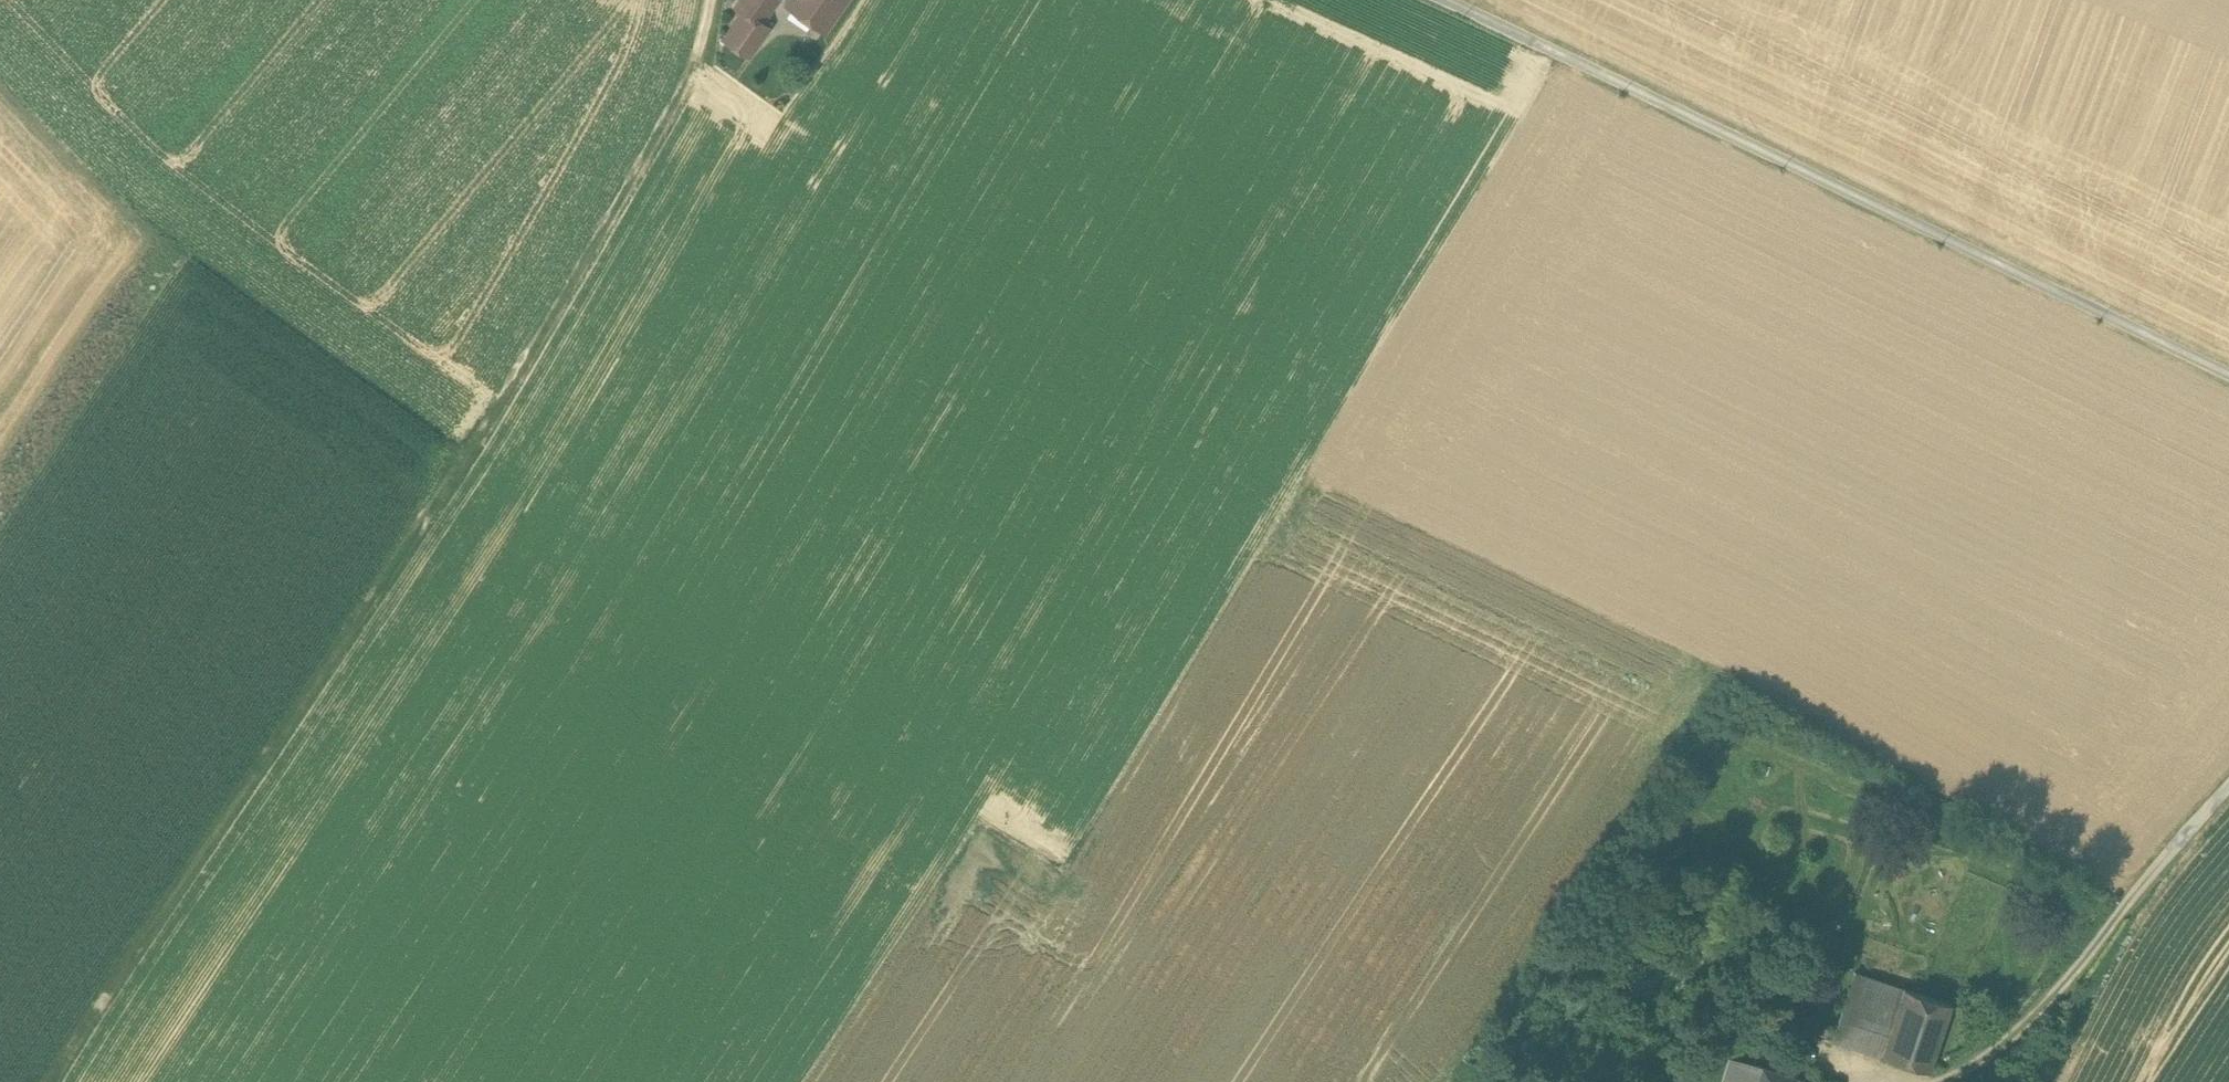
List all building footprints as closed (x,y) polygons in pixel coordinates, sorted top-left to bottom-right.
[(737,7),(744,12),(760,24),(762,23),(777,0),(742,0),(737,7)] [(788,6),(824,30),(845,0),(792,0),(788,6)] [(760,24),(744,12),(725,39),(749,56),(769,28),(762,23),(760,24)] [(1953,1006),(1855,974),(1849,993),(1899,1009),(1882,1058),(1931,1074),(1953,1006)] [(1899,1009),(1849,993),(1833,1041),(1882,1058),(1899,1009)] [(1758,1064),(1731,1059),(1723,1081),(1813,1081),(1758,1064)]
